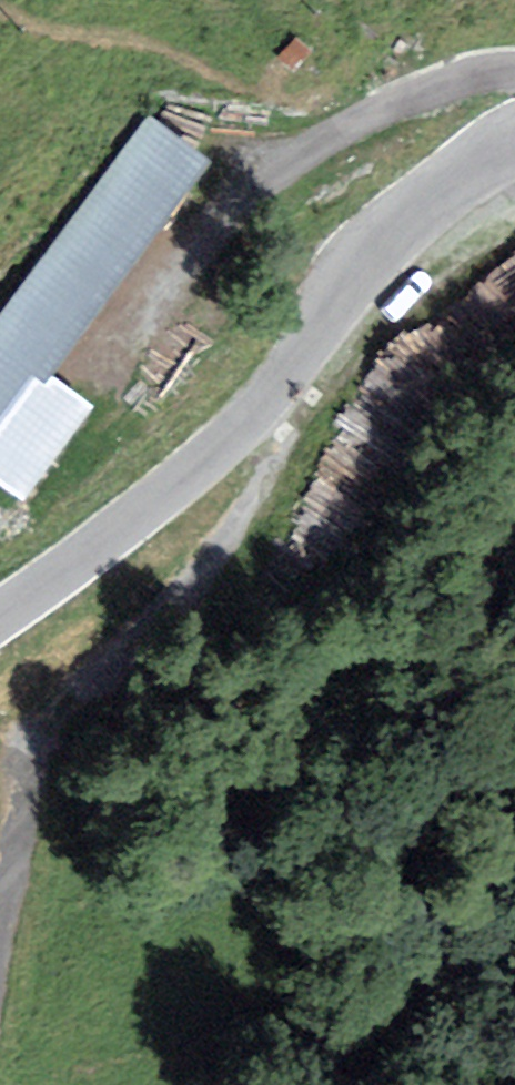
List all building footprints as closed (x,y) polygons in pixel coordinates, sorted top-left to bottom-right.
[(147,118),(0,316),(0,487),(23,504),(96,405),(54,375),(210,164),(147,118)]
